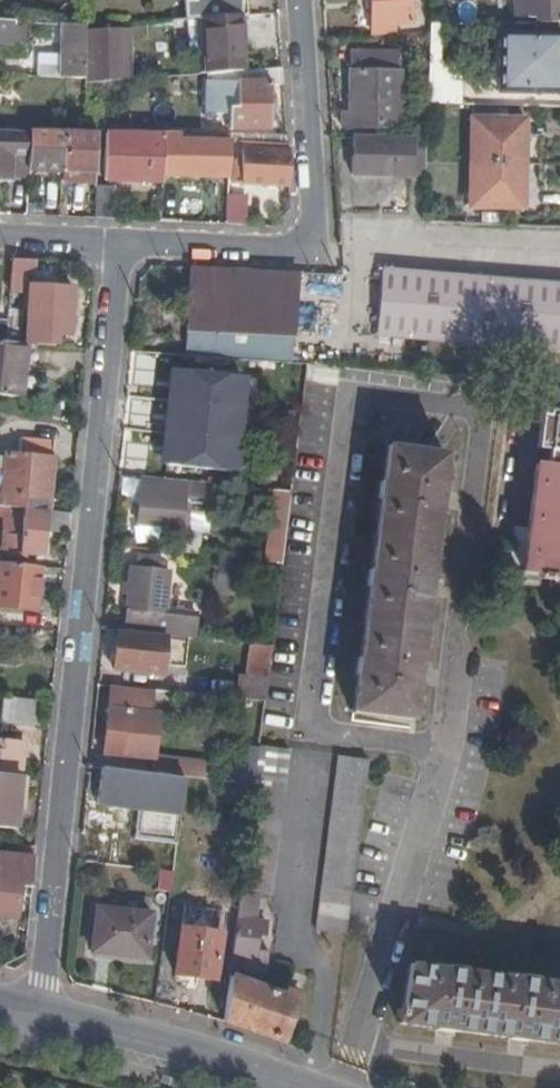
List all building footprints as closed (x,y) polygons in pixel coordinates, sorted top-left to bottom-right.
[(190,14),(215,11),(248,9),(247,0),(189,0),(190,14)] [(382,31),(405,29),(404,19),(421,18),(419,0),(379,0),(382,31)] [(554,20),(559,20),(559,0),(538,0),(538,14),(554,15),(554,20)] [(248,9),(215,11),(219,69),(257,66),(251,9),(248,9)] [(93,26),(93,20),(66,18),(67,76),(92,78),(93,78),(93,26)] [(405,29),(422,27),(421,18),(404,19),(405,29)] [(19,41),(19,21),(0,21),(0,40),(19,41)] [(138,23),(93,26),(93,78),(138,75),(138,23)] [(559,33),(501,33),(499,89),(557,91),(559,33)] [(403,123),(404,43),(354,42),(353,104),(348,104),(347,122),(403,123)] [(219,69),(214,70),(214,109),(238,111),(239,126),(277,126),(278,83),(291,82),(290,64),(257,66),(219,69)] [(458,71),(428,70),(427,101),(457,101),(458,71)] [(471,115),(470,162),(524,163),(525,117),(471,115)] [(37,124),(0,124),(0,174),(35,176),(36,167),(37,124)] [(104,127),(93,127),(37,124),(36,167),(73,168),(73,179),(101,181),(101,177),(104,127)] [(170,128),(114,127),(113,172),(168,175),(169,167),(170,128)] [(179,128),(170,128),(169,167),(217,168),(217,150),(235,151),(235,149),(236,129),(216,129),(216,139),(179,138),(179,128)] [(303,180),(299,130),(255,130),(256,149),(235,149),(235,151),(234,177),(255,178),(303,180)] [(435,171),(436,133),(386,132),(361,130),(361,168),(435,171)] [(524,163),(470,162),(468,206),(522,210),(524,163)] [(120,178),(101,177),(101,181),(101,210),(119,210),(120,178)] [(254,192),(255,178),(234,177),(232,214),(254,215),(255,192),(254,192)] [(38,248),(23,247),(21,286),(34,287),(38,248)] [(276,363),(298,364),(303,272),(193,268),(183,356),(225,359),(248,361),(271,363),(276,363)] [(436,274),(389,270),(382,334),(430,339),(436,274)] [(436,274),(430,339),(559,352),(559,287),(436,274)] [(81,329),(82,283),(37,282),(35,329),(81,329)] [(19,296),(5,295),(2,331),(16,332),(19,296)] [(29,389),(31,362),(38,362),(39,338),(30,337),(17,336),(0,335),(0,386),(29,389)] [(271,363),(248,361),(246,380),(274,382),(276,363),(271,363)] [(242,377),(171,370),(161,465),(232,472),(242,377)] [(551,412),(550,416),(544,416),(545,410),(542,410),(536,449),(541,450),(540,464),(535,463),(519,570),(559,576),(559,413),(551,412)] [(28,441),(60,444),(61,430),(30,428),(28,441)] [(60,447),(15,442),(14,449),(3,449),(0,485),(0,487),(11,488),(10,494),(19,495),(55,498),(56,490),(60,447)] [(356,675),(350,711),(403,719),(407,682),(414,682),(416,666),(419,594),(425,594),(428,578),(430,506),(437,507),(439,490),(432,488),(437,447),(428,447),(428,452),(385,447),(380,482),(375,482),(374,497),(378,498),(369,570),(364,570),(362,585),(367,586),(358,659),(353,658),(351,675),(356,675)] [(201,484),(139,478),(136,526),(181,530),(184,501),(200,502),(201,484)] [(275,492),(266,562),(282,563),(288,516),(291,494),(275,492)] [(2,513),(2,511),(13,512),(13,523),(35,524),(33,546),(36,546),(37,540),(52,542),(54,526),(75,528),(77,506),(37,502),(0,499),(0,513),(2,513)] [(35,524),(13,523),(0,522),(0,544),(33,546),(35,524)] [(143,568),(145,558),(135,557),(135,566),(143,568)] [(49,561),(8,558),(5,603),(46,606),(49,561)] [(126,631),(192,637),(195,611),(163,608),(167,570),(166,570),(157,568),(157,559),(145,558),(143,568),(135,566),(132,566),(131,580),(130,593),(126,631)] [(157,568),(166,570),(167,560),(157,559),(157,568)] [(238,562),(224,560),(222,576),(237,578),(238,562)] [(122,592),(130,593),(131,580),(123,580),(122,592)] [(126,631),(116,630),(112,671),(164,674),(166,665),(189,666),(192,637),(126,631)] [(237,699),(264,702),(270,645),(249,643),(246,679),(239,678),(237,699)] [(177,693),(206,696),(207,681),(179,680),(177,693)] [(150,690),(109,686),(102,758),(133,761),(135,752),(144,752),(150,690)] [(11,689),(8,716),(46,720),(49,693),(11,689)] [(29,753),(32,732),(2,729),(1,740),(0,740),(0,750),(29,753)] [(232,952),(255,955),(259,920),(248,918),(251,892),(269,893),(291,748),(259,743),(232,952)] [(29,753),(0,750),(0,821),(22,823),(25,799),(28,768),(29,753)] [(135,752),(133,761),(143,762),(144,752),(135,752)] [(370,759),(337,755),(315,929),(346,933),(370,759)] [(153,757),(151,780),(188,783),(204,785),(205,771),(188,769),(189,761),(153,757)] [(34,769),(28,768),(25,799),(31,800),(34,769)] [(101,808),(103,775),(90,773),(86,805),(101,808)] [(180,847),(188,783),(151,780),(103,775),(101,808),(140,813),(138,842),(176,847),(180,847)] [(6,847),(5,866),(8,866),(6,912),(31,914),(33,881),(41,882),(43,850),(6,847)] [(157,894),(169,896),(172,873),(159,872),(157,894)] [(146,961),(152,915),(97,910),(93,956),(146,961)] [(220,939),(179,933),(172,980),(213,985),(220,939)] [(232,952),(230,965),(253,968),(255,955),(232,952)] [(534,981),(535,977),(520,974),(519,979),(462,972),(463,967),(447,965),(446,969),(411,964),(405,1007),(398,1006),(397,1015),(439,1020),(439,1026),(455,1028),(456,1023),(511,1030),(511,1035),(527,1038),(527,1033),(559,1037),(559,985),(534,981)] [(229,975),(224,1020),(284,1042),(301,996),(284,990),(282,993),(229,975)]
